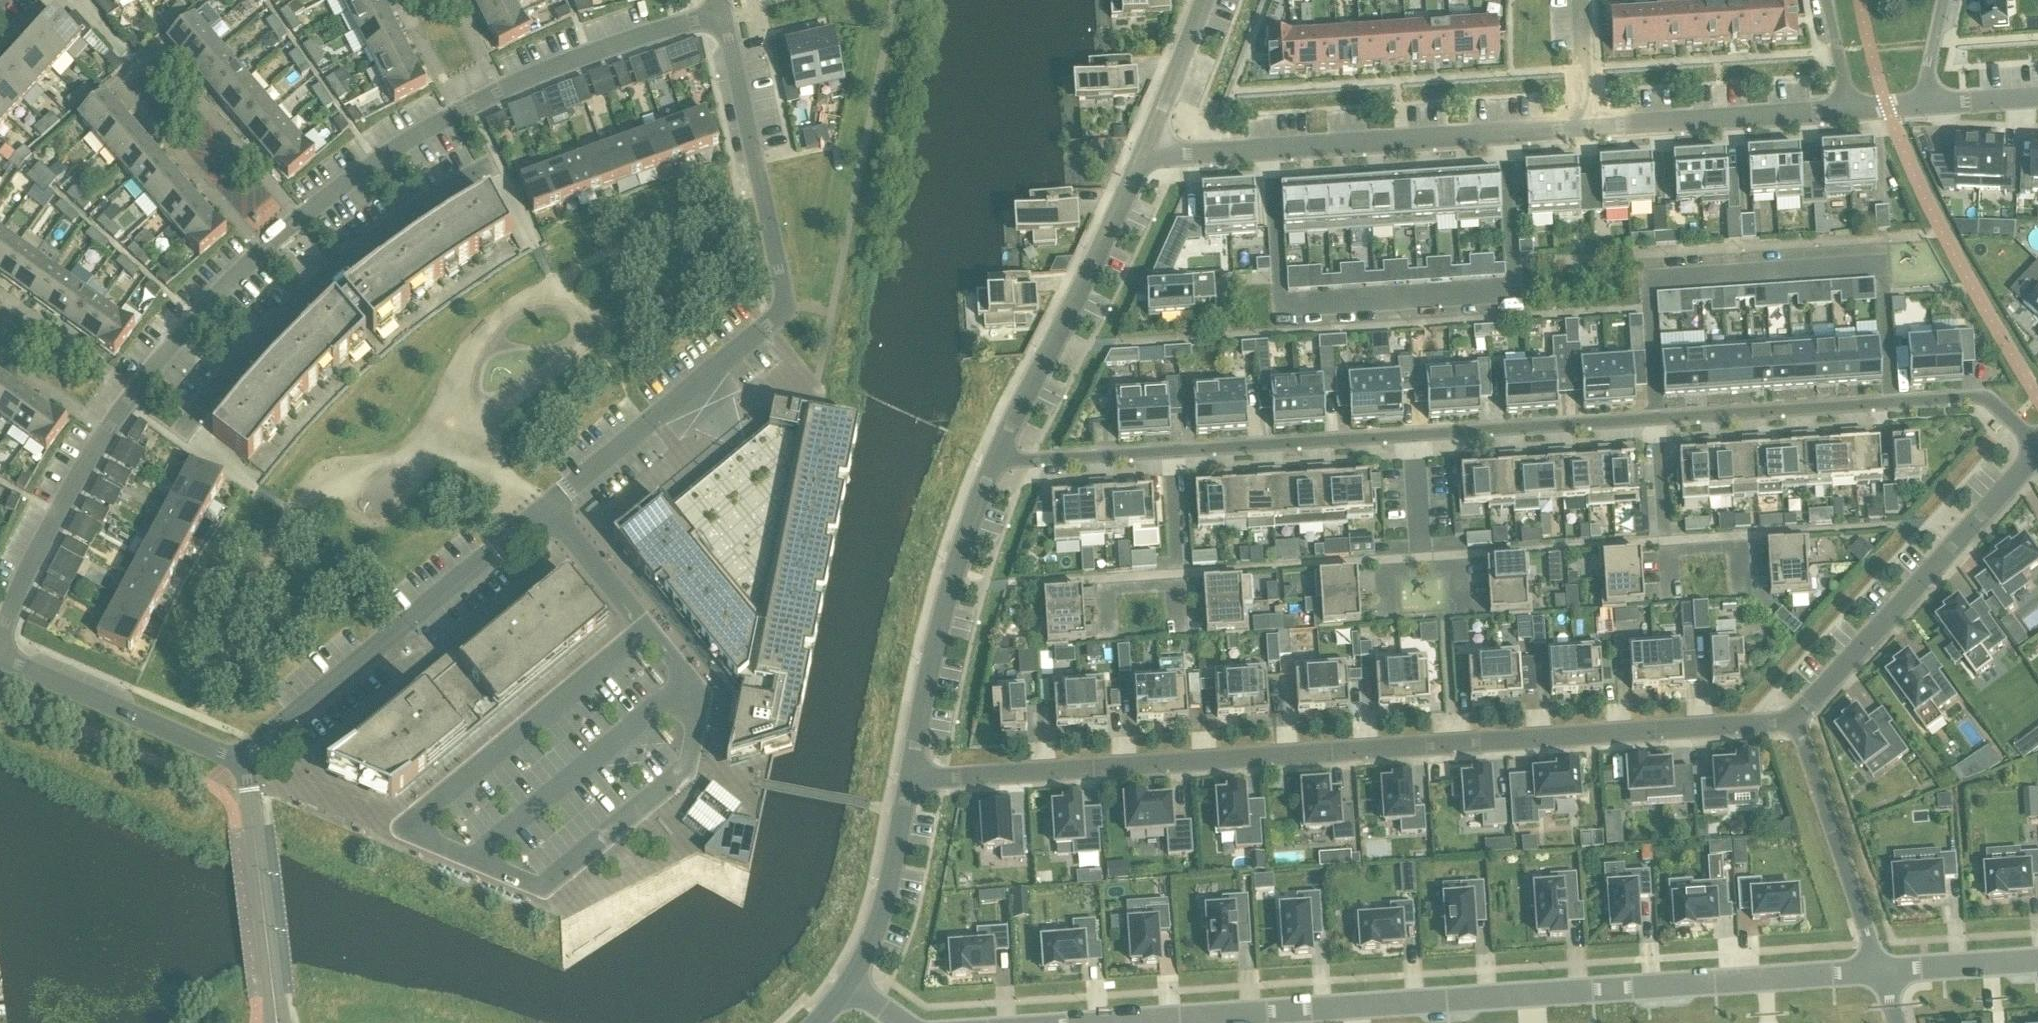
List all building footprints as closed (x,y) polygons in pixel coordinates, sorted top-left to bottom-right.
[(108,19),(120,11),(118,7),(128,0),(93,0),(108,19)] [(257,6),(253,0),(249,0),(242,5),(248,13),(257,6)] [(348,13),(373,0),(341,0),(348,13)] [(348,13),(357,31),(389,15),(381,0),(373,0),(348,13)] [(480,14),(507,0),(473,0),(480,14)] [(521,16),(513,0),(507,0),(480,14),(489,33),(521,16)] [(1111,18),(1125,17),(1166,15),(1165,0),(1110,0),(1111,18)] [(1678,5),(1656,7),(1659,48),(1682,47),(1679,0),(1678,0),(1678,5)] [(1679,0),(1682,47),(1705,45),(1701,0),(1682,0),(1679,0)] [(1705,45),(1728,44),(1725,0),(1701,0),(1705,45)] [(1728,44),(1750,42),(1747,0),(1725,0),(1728,44)] [(1750,42),(1772,41),(1769,4),(1748,5),(1748,0),(1747,0),(1750,42)] [(1983,29),(2009,27),(2008,0),(1982,0),(1983,29)] [(591,1),(575,5),(578,15),(594,11),(591,1)] [(1794,2),(1769,3),(1769,4),(1772,41),(1796,40),(1794,2)] [(179,3),(170,11),(178,20),(187,13),(179,3)] [(288,7),(280,13),(286,23),(295,17),(288,7)] [(1656,11),(1634,13),(1636,50),(1659,48),(1656,7),(1655,7),(1656,11)] [(568,8),(555,13),(559,22),(571,17),(568,8)] [(170,11),(161,19),(169,28),(178,20),(170,11)] [(1636,50),(1634,13),(1610,14),(1613,51),(1636,50)] [(55,14),(40,30),(67,54),(80,40),(83,43),(93,33),(76,14),(65,23),(55,14)] [(389,15),(357,31),(366,49),(398,33),(389,15)] [(499,52),(531,35),(521,16),(489,33),(499,52)] [(274,17),(265,22),(272,32),(281,27),(274,17)] [(295,17),(286,23),(293,33),(302,27),(295,17)] [(167,41),(181,57),(208,34),(194,18),(167,41)] [(1493,23),(1473,24),(1476,61),(1499,59),(1496,22),(1493,23)] [(1473,24),(1451,26),(1453,62),(1468,61),(1476,61),(1473,24)] [(1451,26),(1428,27),(1430,64),(1453,62),(1451,26)] [(281,27),(272,32),(279,42),(287,37),(281,27)] [(1428,27),(1405,29),(1408,65),(1430,64),(1428,27)] [(1394,29),(1382,30),(1385,67),(1408,65),(1405,29),(1394,29)] [(40,30),(26,46),(52,70),(67,54),(40,30)] [(1371,31),(1360,32),(1362,69),(1385,67),(1382,30),(1371,31)] [(1348,33),(1337,33),(1337,34),(1338,53),(1339,70),(1362,69),(1360,32),(1348,33)] [(398,33),(366,49),(376,68),(407,51),(398,33)] [(1327,34),(1314,35),(1316,56),(1317,72),(1339,70),(1338,53),(1337,34),(1337,33),(1327,34)] [(208,34),(181,57),(195,73),(222,49),(208,34)] [(279,45),(279,42),(271,34),(262,42),(267,48),(274,49),(279,45)] [(832,34),(809,40),(818,80),(840,75),(840,76),(841,76),(832,34)] [(1291,35),(1293,74),(1317,72),(1316,56),(1314,35),(1309,35),(1309,34),(1291,35)] [(126,41),(138,55),(145,49),(133,35),(126,41)] [(1270,75),(1293,74),(1291,35),(1267,37),(1270,75)] [(702,64),(706,63),(701,40),(694,42),(702,64)] [(818,80),(809,40),(786,45),(795,86),(797,86),(796,85),(818,80)] [(303,47),(310,57),(318,51),(311,41),(303,47)] [(26,46),(11,62),(37,86),(52,70),(26,46)] [(222,49),(195,73),(208,88),(235,65),(222,49)] [(654,55),(658,67),(670,62),(666,50),(654,55)] [(297,51),(288,56),(295,66),(304,61),(297,51)] [(318,51),(310,57),(316,67),(325,61),(318,51)] [(407,51),(376,68),(385,86),(417,69),(407,51)] [(117,73),(124,67),(111,54),(105,60),(117,73)] [(1089,74),(1089,76),(1077,77),(1079,101),(1134,97),(1132,77),(1131,57),(1088,61),(1089,74)] [(304,61),(295,66),(302,77),(310,71),(304,61)] [(0,74),(0,81),(23,102),(37,86),(11,62),(0,74)] [(670,62),(658,67),(662,79),(674,74),(670,62)] [(613,68),(617,80),(629,75),(625,63),(613,68)] [(235,65),(208,88),(221,104),(248,80),(235,65)] [(417,69),(385,86),(395,105),(426,88),(417,69)] [(334,75),(325,81),(332,91),(341,85),(334,75)] [(629,75),(617,80),(621,92),(633,87),(629,75)] [(572,83),(576,94),(588,90),(584,78),(572,83)] [(248,80),(221,104),(235,119),(262,96),(248,80)] [(8,118),(23,102),(0,81),(0,111),(8,118)] [(85,85),(76,93),(84,102),(93,94),(85,85)] [(320,85),(311,91),(318,101),(326,95),(320,85)] [(341,85),(332,91),(339,101),(347,95),(341,85)] [(588,90),(576,94),(581,106),(593,102),(588,90)] [(67,101),(75,110),(84,102),(76,93),(67,101)] [(79,118),(93,134),(120,111),(106,94),(79,118)] [(532,99),(536,111),(548,106),(544,94),(532,99)] [(326,95),(318,101),(325,111),(333,105),(326,95)] [(262,96),(235,119),(248,134),(275,111),(262,96)] [(827,104),(824,117),(840,120),(843,107),(827,104)] [(548,106),(536,111),(541,123),(553,118),(548,106)] [(355,108),(348,114),(355,125),(364,121),(355,108)] [(8,118),(0,111),(0,127),(8,118)] [(120,111),(93,134),(106,149),(133,126),(120,111)] [(275,111),(248,134),(261,150),(288,126),(275,111)] [(490,131),(509,125),(505,112),(486,122),(490,131)] [(706,112),(684,120),(697,156),(719,148),(706,112)] [(52,113),(43,121),(51,130),(60,123),(52,113)] [(349,129),(342,118),(334,123),(342,135),(349,129)] [(553,118),(547,120),(551,131),(557,129),(553,118)] [(684,120),(664,128),(677,163),(697,156),(684,120)] [(34,129),(42,138),(51,130),(43,121),(34,129)] [(119,164),(146,141),(133,126),(106,149),(119,164)] [(288,126),(261,150),(275,165),(302,142),(288,126)] [(826,127),(814,130),(818,148),(830,145),(826,127)] [(664,128),(644,135),(657,171),(677,163),(664,128)] [(1126,128),(1113,129),(1114,140),(1127,139),(1126,128)] [(802,133),(806,150),(818,148),(814,130),(802,133)] [(644,135),(623,142),(636,178),(657,171),(644,135)] [(1958,168),(1957,190),(1958,190),(1980,191),(1982,138),(1967,138),(1967,139),(1968,139),(1968,141),(1959,141),(1959,159),(1959,160),(1958,168)] [(1982,138),(1980,191),(2003,192),(2004,168),(2005,143),(1997,142),(1997,141),(1997,139),(1982,138)] [(160,156),(146,141),(119,164),(133,180),(160,156)] [(302,142),(275,165),(289,181),(316,158),(302,142)] [(623,142),(603,150),(616,185),(636,178),(623,142)] [(1857,145),(1847,145),(1850,192),(1850,191),(1876,190),(1873,144),(1857,145)] [(1823,179),(1812,180),(1814,206),(1824,205),(1826,205),(1825,198),(1850,196),(1851,196),(1850,191),(1850,192),(1847,145),(1821,147),(1821,149),(1822,165),(1823,179)] [(25,146),(15,154),(24,162),(32,156),(25,146)] [(1783,150),(1773,150),(1776,196),(1775,197),(1775,201),(1776,201),(1799,200),(1801,200),(1801,207),(1814,206),(1812,180),(1801,181),(1800,167),(1799,148),(1783,150)] [(603,150),(583,157),(596,193),(616,185),(603,150)] [(1773,150),(1747,152),(1747,154),(1750,198),(1775,197),(1776,196),(1773,150)] [(1709,155),(1699,155),(1702,201),(1702,207),(1728,205),(1729,211),(1740,211),(1738,179),(1726,180),(1726,172),(1725,153),(1709,155)] [(24,162),(15,154),(8,164),(18,171),(24,162)] [(1699,155),(1673,157),(1673,159),(1676,203),(1702,201),(1699,155)] [(160,156),(133,180),(146,195),(173,172),(160,156)] [(583,157),(562,164),(576,200),(596,193),(583,157)] [(1651,158),(1625,160),(1628,206),(1654,205),(1651,158)] [(1628,206),(1625,160),(1599,162),(1599,164),(1600,189),(1589,190),(1591,214),(1602,213),(1628,211),(1629,211),(1628,206)] [(40,163),(33,171),(42,179),(49,171),(40,163)] [(1551,165),(1554,216),(1580,214),(1591,214),(1589,190),(1579,191),(1577,163),(1561,164),(1551,165)] [(562,164),(542,172),(555,208),(576,200),(562,164)] [(1525,167),(1525,169),(1528,218),(1554,216),(1551,165),(1525,167)] [(1958,168),(1932,167),(1943,191),(1958,191),(1958,190),(1957,190),(1958,168)] [(2003,192),(2003,193),(2015,194),(2016,168),(2004,168),(2003,192)] [(2034,195),(2034,193),(2033,193),(2034,169),(2022,169),(2021,194),(2034,195)] [(35,186),(42,179),(33,171),(26,178),(35,186)] [(49,171),(42,179),(51,187),(58,179),(49,171)] [(173,172),(146,195),(159,211),(186,188),(173,172)] [(555,208),(542,172),(521,179),(534,215),(555,208)] [(1501,222),(1498,176),(1476,177),(1479,224),(1501,222)] [(1457,218),(1456,218),(1457,225),(1479,224),(1476,177),(1454,179),(1457,218)] [(51,187),(42,179),(35,186),(44,194),(51,187)] [(1454,179),(1433,180),(1435,219),(1436,219),(1456,218),(1457,218),(1454,179)] [(1435,219),(1433,180),(1411,182),(1414,228),(1436,227),(1437,226),(1436,219),(1435,219)] [(1411,182),(1390,183),(1393,229),(1414,228),(1411,182)] [(1390,183),(1368,185),(1371,231),(1393,229),(1390,183)] [(240,204),(265,241),(293,222),(268,185),(240,204)] [(1238,188),(1228,189),(1231,238),(1257,236),(1254,185),(1238,186),(1238,188)] [(1368,185),(1346,186),(1350,232),(1371,231),(1368,185)] [(1346,186),(1325,187),(1328,234),(1350,232),(1346,186)] [(1328,234),(1325,187),(1303,189),(1306,235),(1328,234)] [(73,188),(66,196),(75,204),(82,196),(73,188)] [(186,188),(159,211),(173,226),(200,203),(186,188)] [(1231,238),(1228,189),(1202,191),(1205,240),(1231,238)] [(1306,235),(1303,189),(1281,190),(1284,237),(1306,235)] [(1030,210),(1018,211),(1020,235),(1032,234),(1033,246),(1055,245),(1057,245),(1056,232),(1074,231),(1072,192),(1029,195),(1030,210)] [(82,196),(75,204),(84,212),(91,205),(82,196)] [(327,314),(301,337),(271,368),(242,401),(213,436),(248,463),(276,430),(303,398),(332,370),(333,371),(366,341),(353,326),(361,320),(374,334),(408,306),(407,305),(440,281),(475,258),(512,236),(490,197),(451,220),(414,244),(380,269),(352,292),(356,296),(348,304),(340,311),(331,318),(327,314)] [(61,201),(55,209),(64,217),(70,209),(61,201)] [(200,203),(173,226),(186,242),(213,218),(200,203)] [(1888,207),(1874,208),(1876,232),(1890,231),(1888,207)] [(1653,208),(1655,234),(1653,234),(1654,247),(1668,246),(1667,233),(1666,208),(1653,208)] [(70,209),(64,217),(73,225),(79,217),(70,209)] [(1740,217),(1740,211),(1729,211),(1726,212),(1726,219),(1740,218),(1740,217)] [(97,224),(106,232),(112,224),(103,216),(97,224)] [(1754,216),(1740,217),(1742,241),(1755,240),(1754,216)] [(213,218),(186,242),(200,258),(227,234),(213,218)] [(1178,222),(1169,242),(1183,248),(1187,241),(1199,240),(1198,221),(1178,222)] [(112,224),(106,232),(114,240),(121,232),(112,224)] [(85,236),(94,244),(101,237),(92,229),(85,236)] [(154,241),(145,232),(134,242),(143,251),(154,241)] [(1680,232),(1667,233),(1668,246),(1681,245),(1680,232)] [(0,235),(0,271),(18,245),(2,233),(0,235)] [(101,237),(94,244),(103,252),(110,245),(101,237)] [(1533,255),(1532,243),(1519,244),(1520,256),(1533,255)] [(134,244),(127,251),(136,259),(143,252),(134,244)] [(18,245),(0,271),(0,275),(14,286),(35,257),(18,245)] [(143,252),(136,259),(145,268),(152,260),(143,252)] [(116,264),(125,272),(132,265),(122,256),(116,264)] [(52,268),(35,257),(14,286),(31,297),(52,268)] [(1056,260),(1050,274),(1065,273),(1072,259),(1056,260)] [(1161,260),(1154,276),(1176,274),(1175,266),(1161,260)] [(1270,260),(1256,261),(1257,273),(1270,272),(1270,260)] [(132,265),(125,272),(133,280),(140,273),(132,265)] [(1504,265),(1494,266),(1495,278),(1505,278),(1504,265)] [(52,268),(31,297),(48,309),(68,280),(52,268)] [(1461,281),(1460,268),(1451,269),(1452,281),(1461,281)] [(1470,268),(1460,268),(1461,281),(1471,280),(1470,268)] [(163,271),(156,278),(166,287),(173,281),(163,271)] [(1418,284),(1417,271),(1408,272),(1409,284),(1418,284)] [(1422,271),(1417,271),(1418,284),(1428,283),(1427,271),(1422,271)] [(1384,273),(1374,274),(1375,287),(1385,286),(1384,273)] [(1375,287),(1374,274),(1365,275),(1366,287),(1375,287)] [(988,286),(989,294),(977,294),(978,318),(984,318),(985,330),(1014,328),(1015,328),(1015,323),(1014,316),(1033,314),(1032,306),(1030,275),(988,278),(988,286)] [(1341,276),(1331,277),(1332,290),(1342,289),(1341,276)] [(1332,290),(1331,277),(1322,278),(1322,290),(1332,290)] [(1297,279),(1287,280),(1288,292),(1298,292),(1297,279)] [(68,280),(48,309),(64,321),(85,292),(68,280)] [(1863,281),(1864,293),(1874,292),(1874,280),(1863,281)] [(1838,282),(1830,283),(1831,295),(1841,294),(1840,282),(1838,282)] [(161,292),(151,283),(145,290),(156,300),(161,292)] [(1830,283),(1820,284),(1821,296),(1831,295),(1830,283)] [(1215,284),(1192,286),(1151,288),(1152,297),(1147,297),(1148,317),(1194,314),(1193,297),(1215,295),(1215,284)] [(1796,285),(1787,286),(1788,298),(1797,297),(1796,285)] [(1787,286),(1777,286),(1778,298),(1788,298),(1787,286)] [(1753,288),(1744,289),(1745,301),(1754,300),(1753,288)] [(1744,289),(1734,289),(1735,301),(1745,301),(1744,289)] [(2023,306),(2037,320),(2037,290),(2023,306)] [(1710,291),(1701,292),(1702,304),(1711,303),(1710,291)] [(85,292),(64,321),(81,333),(102,304),(85,292)] [(1701,292),(1691,292),(1692,304),(1702,304),(1701,292)] [(1667,294),(1657,295),(1657,307),(1668,306),(1667,294)] [(1523,309),(1522,296),(1503,298),(1504,310),(1523,309)] [(1815,323),(1860,325),(1861,299),(1837,298),(1837,301),(1816,301),(1815,323)] [(1905,299),(1891,300),(1892,313),(1906,312),(1905,299)] [(102,304),(81,333),(97,345),(118,316),(102,304)] [(1708,309),(1709,336),(1749,334),(1748,307),(1708,309)] [(1662,340),(1687,340),(1688,312),(1663,311),(1662,340)] [(118,316),(97,345),(115,357),(136,328),(118,316)] [(1026,317),(1016,317),(1017,327),(1026,326),(1026,317)] [(1629,318),(1629,330),(1643,329),(1642,317),(1629,318)] [(1573,321),(1565,322),(1565,334),(1579,333),(1578,321),(1573,321)] [(1501,326),(1487,327),(1488,340),(1502,339),(1501,326)] [(1488,340),(1487,327),(1474,328),(1475,341),(1488,340)] [(1424,331),(1410,332),(1410,342),(1424,342),(1424,331)] [(1959,333),(1933,335),(1932,335),(1932,340),(1933,339),(1936,383),(1962,382),(1960,358),(1974,357),(1973,332),(1959,333)] [(1388,334),(1371,335),(1372,348),(1389,347),(1388,334)] [(1856,337),(1855,337),(1856,345),(1858,384),(1881,382),(1878,343),(1878,336),(1877,336),(1856,337)] [(1346,337),(1332,338),(1333,350),(1347,349),(1346,337)] [(1333,350),(1332,338),(1319,339),(1320,351),(1333,350)] [(1528,362),(1528,367),(1529,367),(1532,410),(1558,409),(1556,386),(1555,372),(1568,371),(1567,355),(1566,346),(1566,339),(1552,340),(1553,360),(1528,362)] [(1834,339),(1812,340),(1815,387),(1837,385),(1834,346),(1835,346),(1834,339)] [(1936,383),(1933,339),(1932,340),(1907,341),(1910,387),(1926,386),(1926,384),(1936,383)] [(1791,342),(1790,342),(1790,349),(1791,349),(1794,388),(1815,387),(1812,340),(1791,342)] [(1268,342),(1255,343),(1255,355),(1269,354),(1268,342)] [(1255,355),(1255,343),(1241,344),(1242,356),(1255,355)] [(1769,343),(1748,345),(1751,391),(1772,390),(1770,350),(1770,343),(1769,343)] [(1580,345),(1566,346),(1567,355),(1568,371),(1581,370),(1582,384),(1583,409),(1599,408),(1599,406),(1609,405),(1606,361),(1606,355),(1581,357),(1580,345)] [(1726,346),(1725,346),(1726,353),(1729,392),(1751,391),(1748,345),(1726,346)] [(1835,346),(1834,346),(1837,385),(1858,384),(1856,345),(1835,346)] [(1190,347),(1177,348),(1178,361),(1191,360),(1190,347)] [(1178,361),(1177,348),(1164,349),(1165,361),(1178,361)] [(1684,349),(1683,349),(1686,395),(1708,394),(1705,355),(1706,355),(1705,348),(1704,348),(1684,349)] [(1683,349),(1660,351),(1663,397),(1686,395),(1683,349)] [(1770,350),(1772,390),(1794,388),(1791,349),(1790,349),(1770,350)] [(1137,351),(1111,353),(1104,366),(1112,365),(1138,363),(1137,351)] [(1644,353),(1606,355),(1606,361),(1609,405),(1635,404),(1634,379),(1646,378),(1644,353)] [(1706,355),(1705,355),(1708,394),(1729,392),(1726,353),(1706,355)] [(1425,358),(1411,359),(1411,360),(1412,370),(1414,392),(1426,391),(1428,420),(1444,419),(1444,416),(1454,416),(1451,367),(1426,369),(1425,358)] [(1399,370),(1373,372),(1375,397),(1377,421),(1403,419),(1401,392),(1414,392),(1412,370),(1411,360),(1399,360),(1399,370)] [(1490,364),(1451,367),(1454,416),(1480,414),(1479,397),(1492,396),(1490,364)] [(1528,367),(1503,368),(1506,415),(1522,414),(1521,411),(1532,410),(1529,367),(1528,367)] [(1336,375),(1335,375),(1337,406),(1338,406),(1349,405),(1350,409),(1351,425),(1367,424),(1366,422),(1377,421),(1375,397),(1373,372),(1347,374),(1346,374),(1336,375)] [(0,376),(0,411),(17,388),(0,376)] [(1322,376),(1296,377),(1299,426),(1325,424),(1322,376)] [(1299,426),(1296,377),(1270,379),(1257,380),(1259,405),(1272,405),(1273,430),(1289,429),(1289,427),(1299,426)] [(1222,431),(1218,383),(1192,384),(1196,435),(1212,434),(1211,432),(1222,431)] [(1219,383),(1218,383),(1222,431),(1248,430),(1245,386),(1219,387),(1219,383)] [(1167,386),(1141,388),(1144,436),(1170,435),(1167,386)] [(0,411),(0,419),(13,428),(33,399),(17,388),(0,411)] [(1144,436),(1141,388),(1115,390),(1118,441),(1134,440),(1134,437),(1144,436)] [(33,399),(13,428),(29,440),(50,411),(33,399)] [(660,501),(613,540),(737,690),(741,696),(740,702),(727,768),(794,748),(858,426),(811,416),(774,408),(769,431),(670,513),(660,501)] [(50,411),(29,440),(47,453),(67,424),(50,411)] [(127,438),(139,444),(148,426),(140,420),(127,438)] [(1921,477),(1927,477),(1926,458),(1920,458),(1918,439),(1892,441),(1895,483),(1921,481),(1921,477)] [(1865,442),(1853,443),(1856,481),(1855,481),(1855,486),(1856,486),(1881,484),(1879,442),(1865,442)] [(1841,444),(1828,445),(1831,483),(1855,481),(1856,481),(1853,443),(1841,444)] [(1815,446),(1804,447),(1806,489),(1831,488),(1832,488),(1831,483),(1828,445),(1815,446)] [(1792,447),(1779,448),(1781,486),(1781,491),(1782,491),(1806,489),(1804,447),(1792,447)] [(1766,449),(1754,450),(1757,488),(1758,497),(1782,496),(1782,491),(1781,491),(1781,486),(1779,448),(1766,449)] [(1736,451),(1729,452),(1732,490),(1731,490),(1732,499),(1757,497),(1758,497),(1757,488),(1754,450),(1742,451),(1736,451)] [(1716,452),(1705,453),(1707,491),(1708,491),(1708,501),(1732,499),(1731,490),(1732,490),(1729,452),(1716,452)] [(1678,474),(1676,474),(1678,494),(1679,494),(1679,493),(1681,493),(1682,502),(1708,501),(1708,491),(1707,491),(1705,453),(1679,455),(1680,474),(1678,474)] [(1623,459),(1610,460),(1613,507),(1639,505),(1638,491),(1636,458),(1623,459)] [(1598,460),(1585,461),(1588,499),(1587,499),(1588,509),(1613,507),(1610,460),(1598,460)] [(1572,462),(1560,463),(1563,501),(1587,499),(1588,499),(1585,461),(1572,462)] [(104,474),(115,480),(121,469),(110,463),(104,474)] [(1549,464),(1536,465),(1538,502),(1563,501),(1560,463),(1549,464)] [(191,464),(180,484),(214,502),(225,482),(191,464)] [(1523,465),(1511,466),(1514,509),(1514,514),(1539,512),(1538,502),(1536,465),(1523,465)] [(1499,467),(1486,468),(1489,506),(1488,506),(1489,511),(1514,509),(1511,466),(1499,467)] [(1459,488),(1458,488),(1460,512),(1477,511),(1477,507),(1488,506),(1489,506),(1486,468),(1461,470),(1462,489),(1459,489),(1459,488)] [(121,469),(115,480),(126,486),(132,475),(121,469)] [(31,480),(23,475),(16,487),(25,491),(31,480)] [(1370,476),(1344,477),(1347,515),(1346,515),(1347,520),(1373,518),(1373,513),(1375,513),(1375,514),(1376,514),(1375,494),(1374,494),(1374,495),(1371,495),(1371,490),(1380,490),(1379,475),(1370,476)] [(1331,478),(1320,479),(1322,517),(1323,525),(1347,523),(1347,520),(1346,515),(1347,515),(1344,477),(1331,478)] [(1308,480),(1295,481),(1297,519),(1298,527),(1323,525),(1322,517),(1320,479),(1308,480)] [(1282,482),(1270,482),(1273,520),(1273,528),(1298,527),(1297,519),(1295,481),(1282,482)] [(1258,483),(1245,484),(1248,522),(1248,529),(1249,530),(1273,528),(1273,520),(1270,482),(1258,483)] [(180,484),(170,503),(204,521),(214,502),(180,484)] [(1232,485),(1221,486),(1223,524),(1224,524),(1248,522),(1245,484),(1232,485)] [(1220,486),(1195,487),(1198,530),(1224,528),(1224,524),(1223,524),(1221,486),(1220,486)] [(1898,514),(1896,488),(1883,489),(1885,515),(1898,514)] [(1152,490),(1126,492),(1129,530),(1140,529),(1141,533),(1158,532),(1157,508),(1156,509),(1153,509),(1152,490)] [(1646,490),(1638,491),(1639,505),(1639,515),(1647,514),(1646,496),(1646,490)] [(1113,493),(1101,494),(1104,532),(1105,532),(1129,530),(1126,492),(1113,493)] [(21,498),(13,493),(6,510),(15,514),(21,498)] [(1090,494),(1077,495),(1079,532),(1080,538),(1104,536),(1105,536),(1105,532),(1104,532),(1101,494),(1090,494)] [(1036,504),(1032,515),(1036,515),(1052,514),(1053,528),(1054,534),(1054,545),(1067,544),(1080,543),(1080,538),(1079,532),(1077,495),(1051,497),(1051,503),(1036,504)] [(82,512),(93,518),(99,506),(88,500),(82,512)] [(1842,500),(1832,501),(1833,520),(1843,519),(1842,500)] [(170,503),(160,522),(193,540),(204,521),(170,503)] [(99,506),(93,518),(104,524),(110,512),(99,506)] [(1884,509),(1868,511),(1868,519),(1885,517),(1884,509)] [(1823,511),(1823,525),(1833,524),(1832,510),(1823,511)] [(1733,514),(1719,515),(1720,531),(1735,531),(1733,514)] [(1796,516),(1784,516),(1785,525),(1796,525),(1796,516)] [(1750,517),(1734,518),(1735,530),(1751,529),(1750,517)] [(1771,517),(1759,518),(1760,528),(1772,528),(1771,517)] [(1709,519),(1685,520),(1686,532),(1710,531),(1709,519)] [(160,522),(149,541),(183,559),(193,540),(160,522)] [(1454,525),(1454,527),(1455,537),(1458,536),(1463,536),(1462,524),(1454,525)] [(1540,529),(1541,538),(1551,537),(1550,525),(1540,526),(1540,529)] [(1599,527),(1590,528),(1591,540),(1600,540),(1599,527)] [(1591,540),(1590,528),(1579,529),(1579,541),(1591,540)] [(1507,529),(1493,530),(1493,545),(1508,544),(1507,529)] [(1522,530),(1523,545),(1541,544),(1541,538),(1540,529),(1522,530)] [(422,606),(486,549),(472,533),(456,546),(459,549),(426,579),(423,575),(407,590),(422,606)] [(1490,546),(1490,535),(1467,536),(1467,547),(1490,546)] [(61,550),(72,556),(78,544),(67,538),(61,550)] [(1808,539),(1808,538),(1784,539),(1785,540),(1786,540),(1786,543),(1767,544),(1768,570),(1806,567),(1804,539),(1808,539)] [(1861,539),(1848,552),(1861,563),(1873,550),(1861,539)] [(1988,567),(2003,587),(1993,594),(2007,613),(2017,606),(2012,599),(2031,586),(2024,576),(2037,566),(2037,547),(2033,540),(2029,542),(2027,539),(2013,549),(2011,546),(2000,554),(2002,557),(1988,567)] [(149,541),(139,560),(173,578),(183,559),(149,541)] [(1348,541),(1339,542),(1340,556),(1349,556),(1348,541)] [(1373,542),(1350,544),(1350,555),(1373,554),(1373,542)] [(78,544),(72,556),(83,562),(89,550),(78,544)] [(1322,546),(1314,547),(1314,557),(1323,556),(1322,546)] [(1264,547),(1251,548),(1251,561),(1265,560),(1264,547)] [(1250,549),(1240,550),(1240,563),(1251,562),(1250,549)] [(1602,552),(1604,581),(1642,578),(1640,553),(1622,554),(1621,550),(1598,551),(1598,553),(1602,552)] [(1155,553),(1131,554),(1132,571),(1156,569),(1155,557),(1155,553)] [(1215,553),(1191,555),(1192,566),(1216,565),(1215,553)] [(1487,563),(1488,589),(1526,586),(1524,558),(1528,558),(1528,556),(1505,558),(1505,562),(1487,563)] [(1119,571),(1131,571),(1130,557),(1118,558),(1119,571)] [(139,560),(129,579),(162,597),(173,578),(139,560)] [(1094,561),(1082,562),(1082,573),(1094,572),(1094,561)] [(1808,596),(1806,567),(1768,570),(1770,596),(1789,594),(1790,597),(1788,597),(1788,598),(1812,597),(1812,596),(1808,596)] [(1560,584),(1558,568),(1547,569),(1548,584),(1560,584)] [(1319,574),(1313,575),(1315,600),(1315,601),(1321,601),(1321,600),(1339,599),(1358,598),(1357,572),(1337,573),(1337,570),(1338,570),(1338,569),(1319,570),(1317,570),(1318,572),(1319,572),(1319,574)] [(1578,574),(1568,575),(1568,582),(1578,582),(1578,574)] [(1203,582),(1205,608),(1242,605),(1243,606),(1252,606),(1250,579),(1241,580),(1240,577),(1242,577),(1242,575),(1221,577),(1221,578),(1222,578),(1222,581),(1203,582)] [(42,589),(53,595),(59,583),(48,577),(42,589)] [(607,625),(568,577),(529,609),(521,598),(373,720),(382,730),(327,774),(392,801),(461,744),(498,714),(607,625)] [(1642,578),(1604,581),(1605,609),(1601,609),(1602,611),(1625,609),(1625,605),(1643,604),(1642,578)] [(129,579),(119,598),(152,616),(162,597),(129,579)] [(59,583),(53,595),(64,601),(70,589),(59,583)] [(1526,586),(1488,589),(1490,614),(1508,613),(1509,617),(1532,616),(1532,614),(1528,615),(1526,586)] [(1568,588),(1565,588),(1566,596),(1566,599),(1566,609),(1567,611),(1579,610),(1577,587),(1568,588)] [(1064,588),(1042,589),(1042,590),(1044,590),(1045,618),(1083,616),(1083,603),(1082,592),(1082,590),(1062,592),(1062,589),(1064,589),(1064,588)] [(1278,589),(1267,590),(1268,603),(1279,603),(1278,589)] [(1296,589),(1284,589),(1285,602),(1297,601),(1296,589)] [(1566,596),(1554,597),(1555,610),(1566,609),(1566,599),(1566,596)] [(119,598),(108,617),(142,635),(152,616),(119,598)] [(1315,600),(1305,601),(1306,615),(1314,614),(1315,631),(1342,629),(1342,627),(1341,628),(1341,625),(1360,624),(1358,598),(1339,599),(1321,600),(1321,601),(1315,601),(1315,600)] [(1949,613),(1940,620),(1957,644),(1967,658),(1964,660),(1977,677),(1994,665),(1988,657),(2008,642),(1989,617),(1978,626),(1968,612),(1960,601),(1947,610),(1949,613)] [(1723,613),(1736,612),(1735,603),(1722,604),(1723,613)] [(1694,629),(1694,633),(1709,632),(1707,604),(1692,605),(1694,629)] [(1242,605),(1205,608),(1206,634),(1226,633),(1226,635),(1225,635),(1225,637),(1249,635),(1248,634),(1244,634),(1243,606),(1242,605)] [(1773,618),(1793,636),(1801,627),(1781,609),(1773,618)] [(1020,610),(1009,611),(1010,619),(1020,618),(1020,610)] [(1611,611),(1599,612),(1601,636),(1613,635),(1611,611)] [(1622,611),(1614,612),(1615,624),(1623,624),(1622,611)] [(1083,616),(1045,618),(1047,647),(1046,647),(1046,648),(1068,647),(1067,645),(1066,646),(1066,643),(1085,641),(1085,640),(1084,629),(1083,616)] [(47,632),(48,633),(50,628),(30,617),(27,624),(47,632)] [(142,635),(108,617),(98,637),(131,655),(142,635)] [(1275,618),(1268,618),(1269,632),(1284,631),(1283,618),(1283,617),(1275,618)] [(1287,618),(1283,618),(1284,631),(1284,633),(1289,632),(1295,632),(1294,628),(1294,617),(1287,618)] [(2012,617),(2001,625),(2019,649),(2030,641),(2012,617)] [(1521,619),(1517,620),(1519,642),(1532,641),(1531,629),(1530,619),(1521,619)] [(1533,631),(1534,647),(1546,646),(1545,638),(1543,619),(1532,620),(1533,631)] [(1465,625),(1453,626),(1454,644),(1466,643),(1465,625)] [(1435,627),(1421,628),(1422,639),(1428,639),(1428,643),(1436,642),(1435,627)] [(1695,654),(1694,633),(1694,629),(1683,630),(1685,655),(1695,654)] [(1284,633),(1278,633),(1278,637),(1279,657),(1291,656),(1289,632),(1284,633)] [(1353,659),(1360,658),(1359,645),(1359,634),(1351,635),(1353,659)] [(997,636),(997,649),(1014,648),(1013,635),(997,636)] [(1710,638),(1713,685),(1739,683),(1738,664),(1744,664),(1743,645),(1736,646),(1736,636),(1710,638)] [(1236,637),(1227,638),(1228,651),(1237,650),(1236,637)] [(1278,637),(1266,638),(1268,665),(1280,664),(1279,657),(1278,637)] [(1680,640),(1654,642),(1657,689),(1683,687),(1681,655),(1680,640)] [(1629,653),(1619,654),(1620,665),(1630,664),(1631,675),(1632,691),(1657,689),(1654,642),(1629,643),(1629,653)] [(1360,658),(1372,657),(1371,644),(1359,645),(1360,658)] [(1444,679),(1442,645),(1433,645),(1435,679),(1444,679)] [(1574,647),(1577,694),(1603,693),(1602,684),(1612,683),(1611,670),(1601,670),(1599,645),(1574,647)] [(1131,674),(1129,647),(1117,647),(1119,675),(1131,674)] [(1577,694),(1574,647),(1548,648),(1551,696),(1577,694)] [(1035,650),(1019,651),(1020,673),(1036,672),(1035,650)] [(1519,650),(1493,652),(1496,700),(1522,698),(1522,695),(1520,671),(1535,670),(1534,658),(1519,659),(1519,650)] [(1493,652),(1467,654),(1471,701),(1496,700),(1493,652)] [(1697,687),(1695,654),(1681,655),(1683,687),(1697,687)] [(1426,656),(1401,658),(1404,706),(1429,704),(1426,656)] [(1925,676),(1910,656),(1898,665),(1900,668),(1890,676),(1898,686),(1895,688),(1905,701),(1907,699),(1918,714),(1915,715),(1927,732),(1944,720),(1939,711),(1958,697),(1940,673),(1929,680),(1926,675),(1925,676)] [(1404,706),(1401,658),(1375,660),(1378,708),(1404,706)] [(1183,659),(1158,661),(1159,675),(1162,722),(1188,720),(1185,673),(1184,673),(1183,659)] [(1365,659),(1366,679),(1374,679),(1373,659),(1365,659)] [(1320,664),(1323,711),(1349,710),(1346,662),(1320,664)] [(1298,713),(1323,711),(1320,664),(1295,665),(1298,713)] [(1240,669),(1243,717),(1269,715),(1265,667),(1240,669)] [(1217,718),(1243,717),(1240,669),(1214,671),(1217,718)] [(1535,670),(1520,671),(1522,695),(1537,694),(1535,670)] [(1159,675),(1133,676),(1137,724),(1162,722),(1159,675)] [(1200,676),(1188,676),(1190,708),(1202,707),(1201,692),(1200,682),(1200,676)] [(1104,678),(1079,680),(1082,728),(1107,726),(1104,678)] [(1082,728),(1079,680),(1053,682),(1056,729),(1082,728)] [(1048,682),(1039,683),(1040,693),(1041,703),(1049,703),(1048,682)] [(1027,731),(1023,684),(997,686),(998,695),(992,696),(993,714),(999,714),(1001,733),(1027,731)] [(1118,692),(1110,692),(1111,708),(1119,707),(1118,692)] [(1846,720),(1848,723),(1839,730),(1855,752),(1851,755),(1861,769),(1865,766),(1867,769),(1880,759),(1887,769),(1909,753),(1890,726),(1878,735),(1875,731),(1875,732),(1859,711),(1846,720)] [(1978,721),(1964,730),(1979,753),(1993,745),(1978,721)] [(2015,748),(2024,761),(2037,750),(2037,739),(2034,733),(2015,748)] [(2002,765),(1990,747),(1979,754),(1991,772),(2002,765)] [(1701,782),(1703,814),(1727,812),(1726,795),(1758,792),(1757,777),(1761,777),(1760,761),(1756,761),(1756,758),(1737,759),(1737,764),(1714,765),(1715,781),(1701,782)] [(1648,761),(1626,762),(1628,793),(1646,792),(1647,801),(1684,798),(1684,804),(1694,804),(1692,767),(1671,769),(1670,764),(1648,766),(1648,761)] [(1535,794),(1516,795),(1518,828),(1539,827),(1538,815),(1554,814),(1553,802),(1580,800),(1579,786),(1583,786),(1582,770),(1578,770),(1577,766),(1557,768),(1557,769),(1557,771),(1548,772),(1533,773),(1534,776),(1535,794)] [(1462,778),(1465,818),(1482,817),(1483,829),(1506,827),(1504,803),(1492,804),(1490,772),(1473,774),(1474,777),(1462,778)] [(1613,786),(1612,775),(1603,776),(1604,786),(1613,786)] [(1393,779),(1394,783),(1382,783),(1384,804),(1380,804),(1381,820),(1385,820),(1386,823),(1401,822),(1402,834),(1427,832),(1425,808),(1413,809),(1410,777),(1393,779)] [(1305,830),(1333,828),(1334,842),(1354,841),(1352,806),(1340,806),(1339,794),(1329,794),(1328,783),(1302,785),(1304,812),(1300,813),(1301,828),(1305,828),(1305,830)] [(759,824),(733,819),(742,808),(714,785),(683,824),(711,847),(705,854),(749,873),(759,824)] [(1247,823),(1245,789),(1228,790),(1228,794),(1217,795),(1219,815),(1215,815),(1216,831),(1220,831),(1220,836),(1235,835),(1236,849),(1262,848),(1260,822),(1247,823)] [(2024,790),(2025,802),(2037,801),(2037,790),(2024,790)] [(1952,795),(1938,796),(1939,810),(1953,809),(1952,795)] [(1146,797),(1124,798),(1125,801),(1121,801),(1122,817),(1126,816),(1127,834),(1167,831),(1168,856),(1193,855),(1191,823),(1173,824),(1171,799),(1146,801),(1146,797)] [(1074,856),(1100,855),(1099,831),(1083,832),(1081,810),(1081,800),(1064,801),(1064,805),(1053,806),(1054,824),(1050,825),(1051,840),(1055,840),(1056,846),(1073,844),(1074,856)] [(982,829),(978,829),(979,845),(983,845),(984,850),(1001,849),(1002,861),(1024,860),(1023,836),(1011,836),(1010,819),(1009,805),(992,806),(992,810),(981,810),(982,829)] [(1708,831),(1698,832),(1699,841),(1708,841),(1708,831)] [(1537,838),(1522,839),(1523,854),(1538,853),(1537,838)] [(1730,842),(1722,842),(1723,855),(1731,855),(1730,842)] [(1746,842),(1733,843),(1734,858),(1747,858),(1746,842)] [(1651,846),(1641,847),(1642,862),(1652,862),(1651,846)] [(1335,851),(1336,865),(1360,863),(1359,853),(1351,854),(1351,850),(1335,851)] [(1411,853),(1412,861),(1427,860),(1427,852),(1411,853)] [(2009,897),(2034,896),(2033,880),(2037,880),(2037,855),(2021,856),(2022,868),(1988,870),(1989,883),(1985,883),(1986,899),(1990,899),(1990,902),(2010,901),(2009,897)] [(1918,906),(1918,903),(1947,901),(1945,881),(1959,880),(1958,856),(1942,857),(1943,869),(1896,872),(1897,889),(1893,890),(1894,905),(1898,905),(1898,907),(1918,906)] [(1401,881),(1415,880),(1414,865),(1400,866),(1401,881)] [(1101,871),(1092,872),(1093,884),(1102,883),(1101,871)] [(1649,872),(1624,874),(1625,886),(1608,887),(1609,896),(1605,897),(1606,912),(1610,912),(1611,931),(1622,930),(1622,933),(1639,932),(1637,899),(1651,898),(1649,872)] [(1565,906),(1578,906),(1576,874),(1551,876),(1552,886),(1535,887),(1535,890),(1530,890),(1531,908),(1536,908),(1538,935),(1550,934),(1550,938),(1566,937),(1565,911),(1565,906)] [(1760,880),(1738,882),(1739,906),(1751,905),(1752,911),(1752,921),(1768,920),(1777,919),(1779,919),(1780,923),(1799,921),(1799,918),(1803,918),(1802,902),(1798,902),(1797,890),(1761,892),(1760,880)] [(1473,908),(1485,907),(1483,883),(1461,885),(1461,897),(1444,898),(1445,903),(1441,903),(1442,919),(1446,919),(1447,942),(1458,941),(1459,945),(1475,944),(1473,908)] [(1728,907),(1726,883),(1692,885),(1693,897),(1672,898),(1673,910),(1670,911),(1671,926),(1675,926),(1675,930),(1676,930),(1692,929),(1694,929),(1694,927),(1694,925),(1704,924),(1717,923),(1717,921),(1716,907),(1728,907)] [(1026,905),(1026,891),(1011,891),(1012,905),(1026,905)] [(993,893),(994,903),(1009,902),(1008,892),(993,893)] [(1309,919),(1321,918),(1320,893),(1297,895),(1298,907),(1281,908),(1284,953),(1295,952),(1295,956),(1312,954),(1309,919)] [(1250,927),(1248,896),(1223,898),(1223,908),(1206,909),(1207,913),(1203,913),(1204,929),(1208,929),(1210,957),(1222,956),(1222,960),(1238,959),(1236,933),(1237,933),(1237,928),(1250,927)] [(1360,933),(1356,933),(1357,947),(1361,947),(1361,951),(1380,949),(1380,946),(1390,945),(1403,944),(1403,941),(1402,927),(1414,926),(1412,903),(1390,905),(1391,917),(1359,919),(1360,933)] [(1132,963),(1143,962),(1143,966),(1160,964),(1158,932),(1168,931),(1167,908),(1145,910),(1146,922),(1129,923),(1132,963)] [(1043,957),(1039,957),(1040,969),(1044,969),(1044,972),(1063,971),(1063,967),(1086,966),(1086,963),(1085,946),(1097,945),(1095,926),(1073,927),(1074,943),(1042,945),(1043,957)] [(1009,952),(1007,928),(977,930),(978,945),(950,947),(951,960),(947,960),(948,976),(952,975),(952,978),(971,977),(971,973),(994,972),(993,953),(1009,952)] [(1119,970),(1120,989),(1130,989),(1129,969),(1119,970)]
